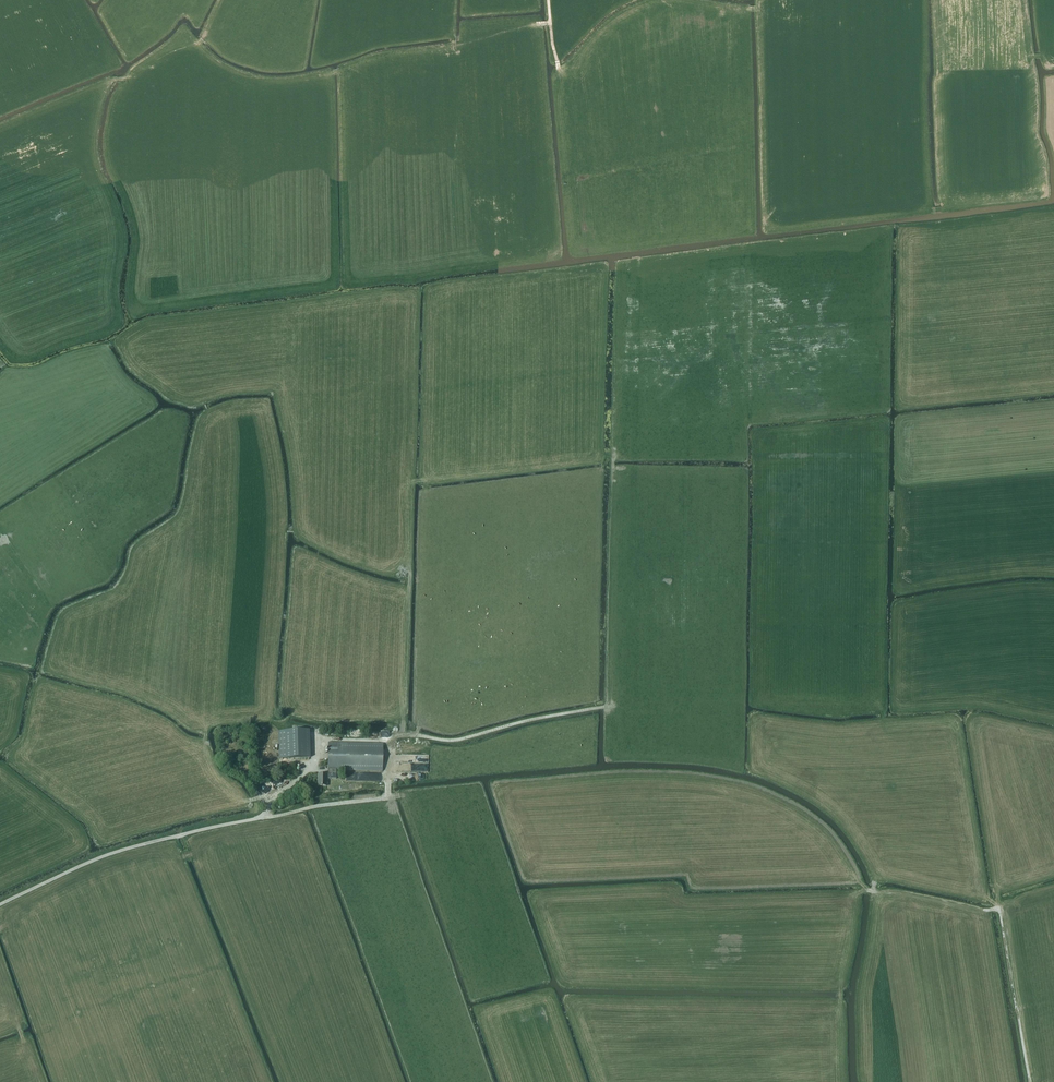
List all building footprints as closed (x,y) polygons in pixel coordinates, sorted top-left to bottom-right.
[(278,731),(279,758),(310,757),(309,730),(278,731)] [(326,778),(336,778),(336,770),(382,771),(383,744),(328,743),(328,770),(328,774),(318,774),(318,786),(326,786),(326,778)] [(429,755),(419,755),(418,763),(428,764),(429,755)]
